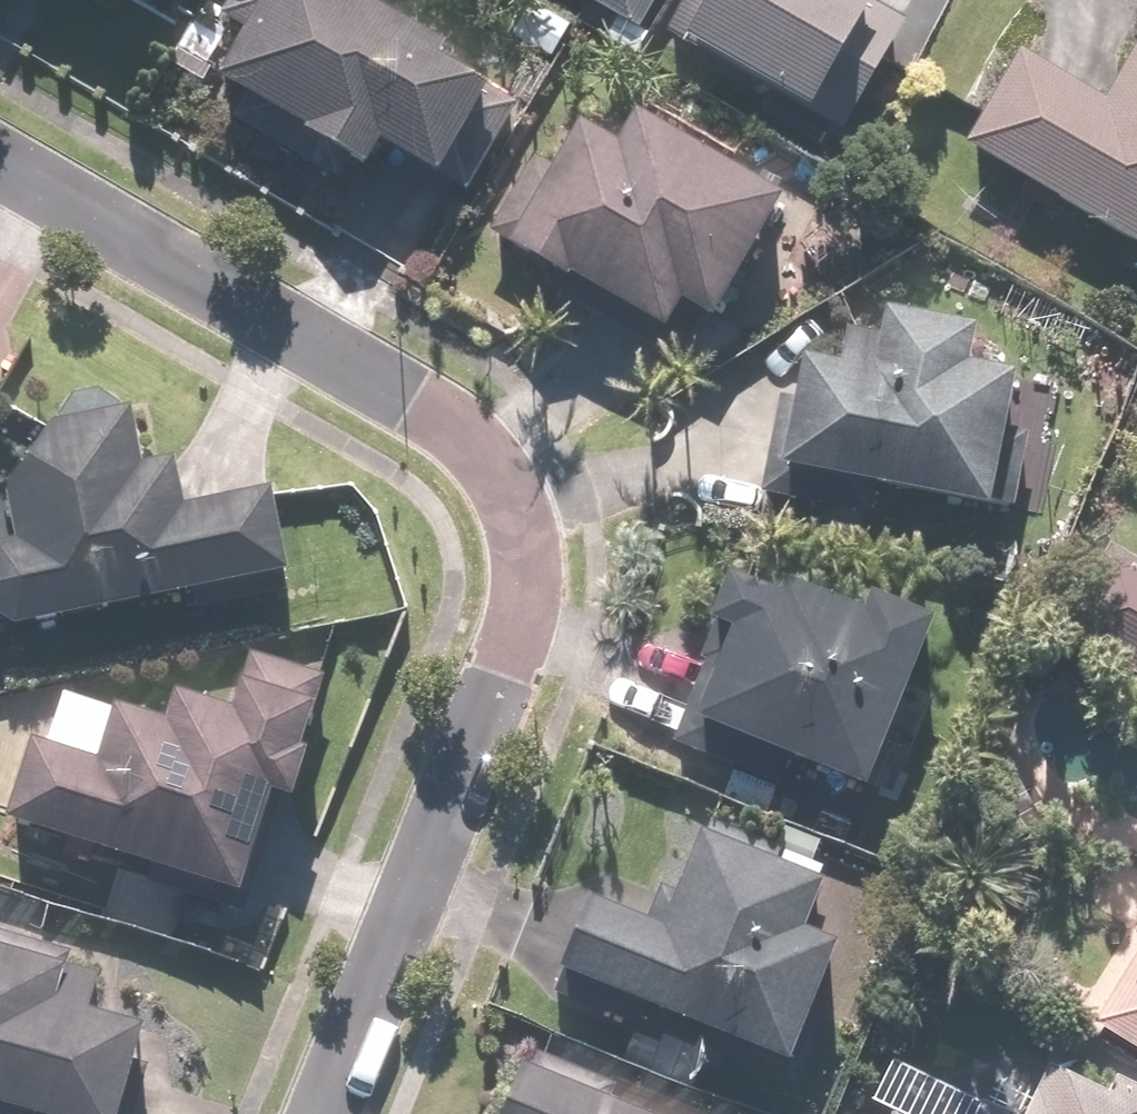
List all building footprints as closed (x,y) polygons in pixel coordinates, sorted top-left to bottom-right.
[(106,26),(119,0),(54,0),(106,26)] [(320,0),(267,0),(215,99),(235,109),(226,126),(357,190),(368,169),(424,196),(472,97),(428,75),(437,57),(320,0)] [(630,42),(654,0),(556,0),(630,42)] [(649,39),(831,145),(897,33),(840,0),(672,0),(649,39)] [(958,153),(1136,256),(1136,44),(1099,109),(1013,59),(958,153)] [(565,146),(488,263),(545,301),(552,291),(647,353),(669,321),(693,337),(763,231),(616,134),(595,166),(565,146)] [(779,372),(755,504),(865,525),(869,503),(981,524),(1007,386),(959,377),(967,331),(872,314),(866,348),(831,341),(823,380),(779,372)] [(255,506),(170,523),(159,467),(131,473),(120,417),(0,441),(18,531),(0,555),(0,641),(270,590),(255,506)] [(1061,646),(1136,689),(1136,576),(1109,560),(1061,646)] [(852,804),(924,625),(852,597),(844,617),(773,589),(765,609),(712,588),(695,630),(707,635),(661,750),(729,777),(717,806),(763,824),(782,776),(852,804)] [(0,786),(0,843),(226,906),(254,806),(280,813),(317,682),(238,660),(229,692),(228,692),(222,713),(166,697),(161,715),(118,703),(113,719),(54,702),(38,761),(9,753),(0,786)] [(575,910),(541,989),(640,1030),(707,1057),(768,1082),(821,954),(796,944),(823,877),(708,829),(677,902),(656,893),(638,937),(575,910)] [(1072,1015),(1136,1055),(1136,891),(1135,891),(1133,891),(1131,891),(1129,891),(1127,892),(1125,893),(1123,894),(1121,895),(1120,896),(1118,897),(1117,899),(1115,900),(1114,902),(1114,904),(1113,906),(1112,908),(1112,910),(1112,912),(1112,914),(1112,916),(1112,918),(1113,920),(1114,922),(1115,923),(1116,925),(1117,927),(1118,928),(1120,929),(1122,931),(1123,932),(1072,1015)] [(127,1032),(88,1022),(97,987),(0,962),(0,1113),(106,1113),(127,1032)] [(1054,1049),(1021,1113),(1136,1113),(1136,1090),(1054,1049)] [(501,1081),(488,1113),(587,1113),(501,1081)] [(974,1105),(969,1113),(992,1113),(974,1105)]
